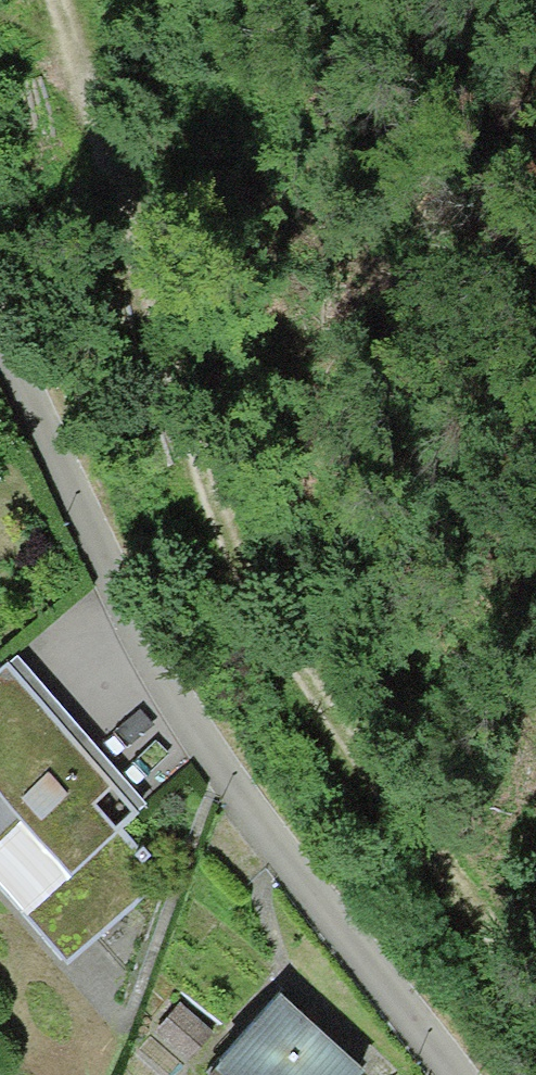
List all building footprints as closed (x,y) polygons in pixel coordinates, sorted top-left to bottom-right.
[(57,956),(150,876),(110,830),(140,803),(11,652),(0,661),(0,889),(57,956)] [(265,987),(180,1074),(355,1074),(265,987)]
